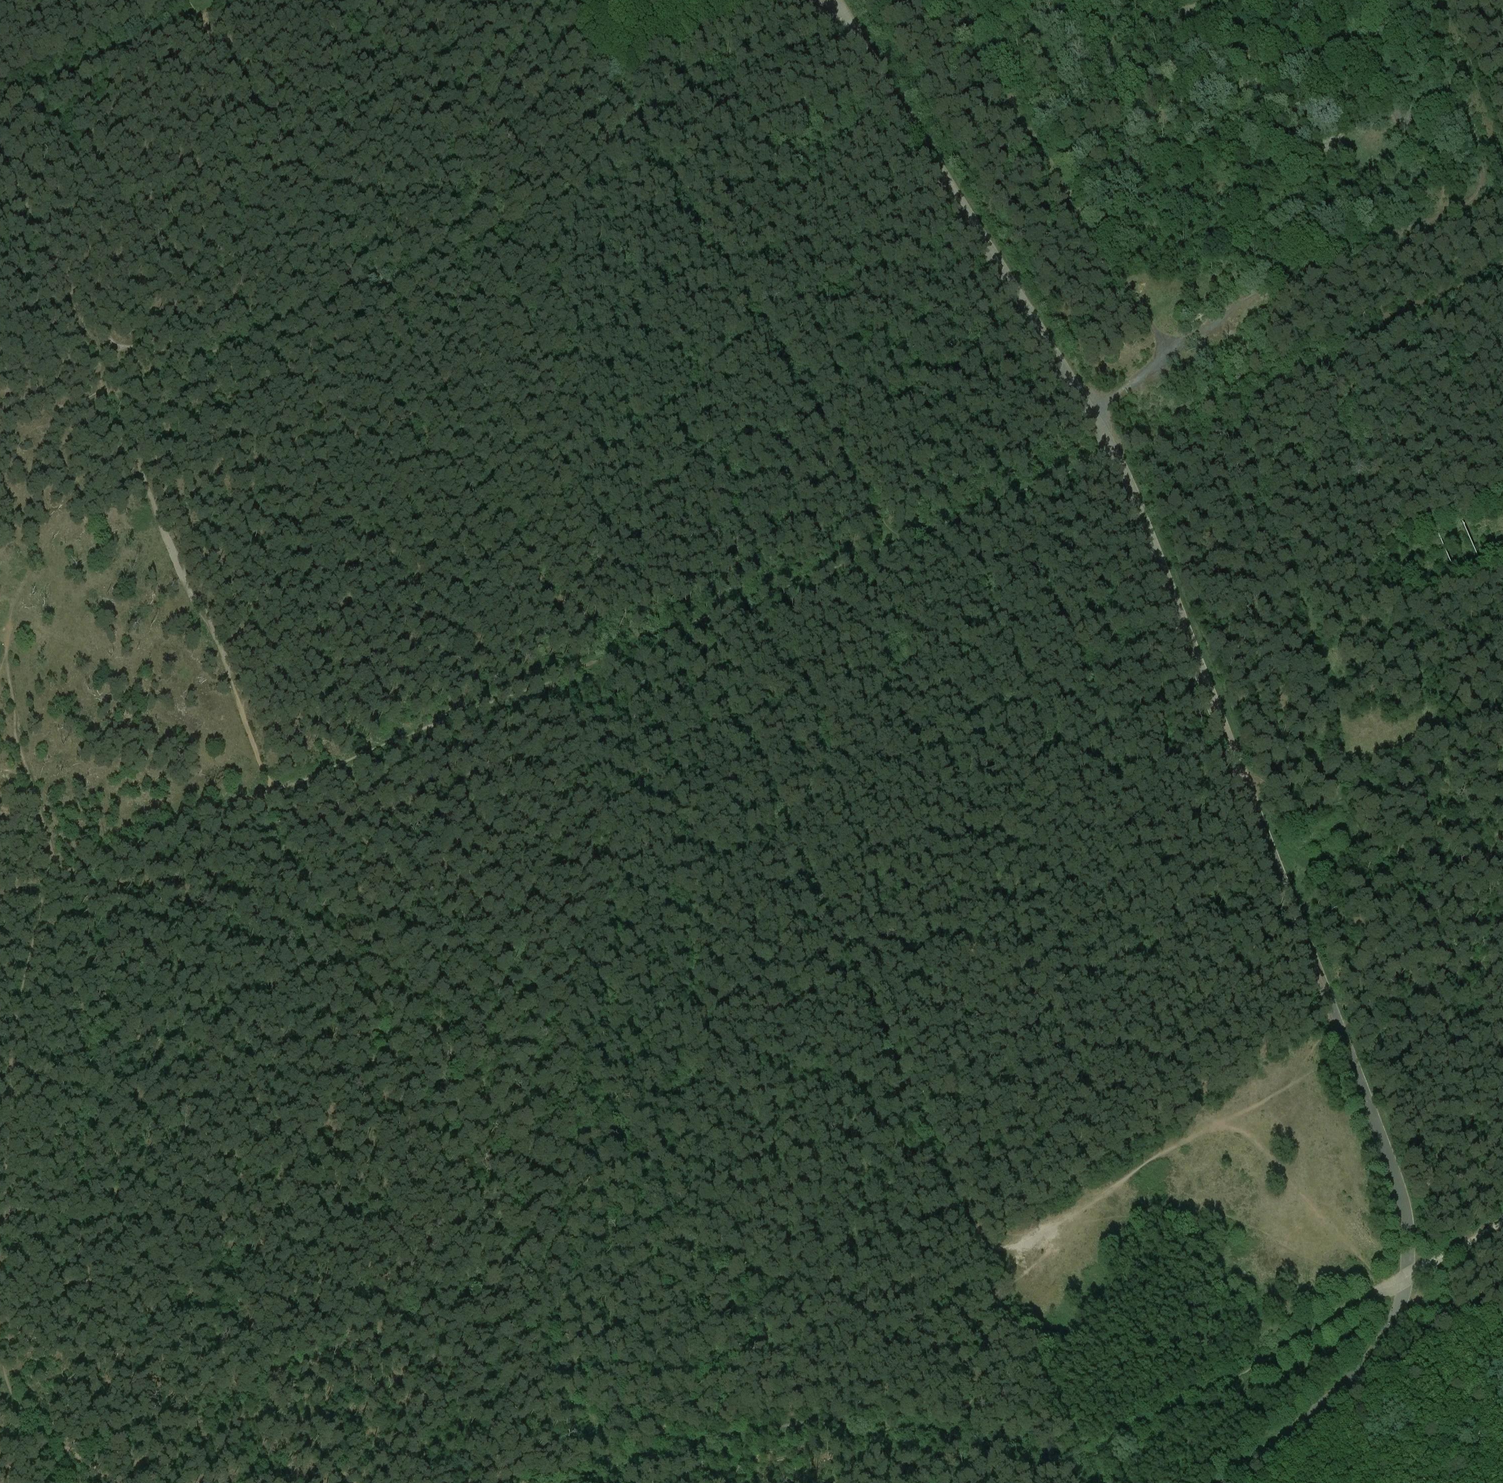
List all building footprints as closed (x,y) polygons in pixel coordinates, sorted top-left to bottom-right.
[(1338,6),(1350,9),(1372,1),(1373,0),(1336,0),(1338,6)]
